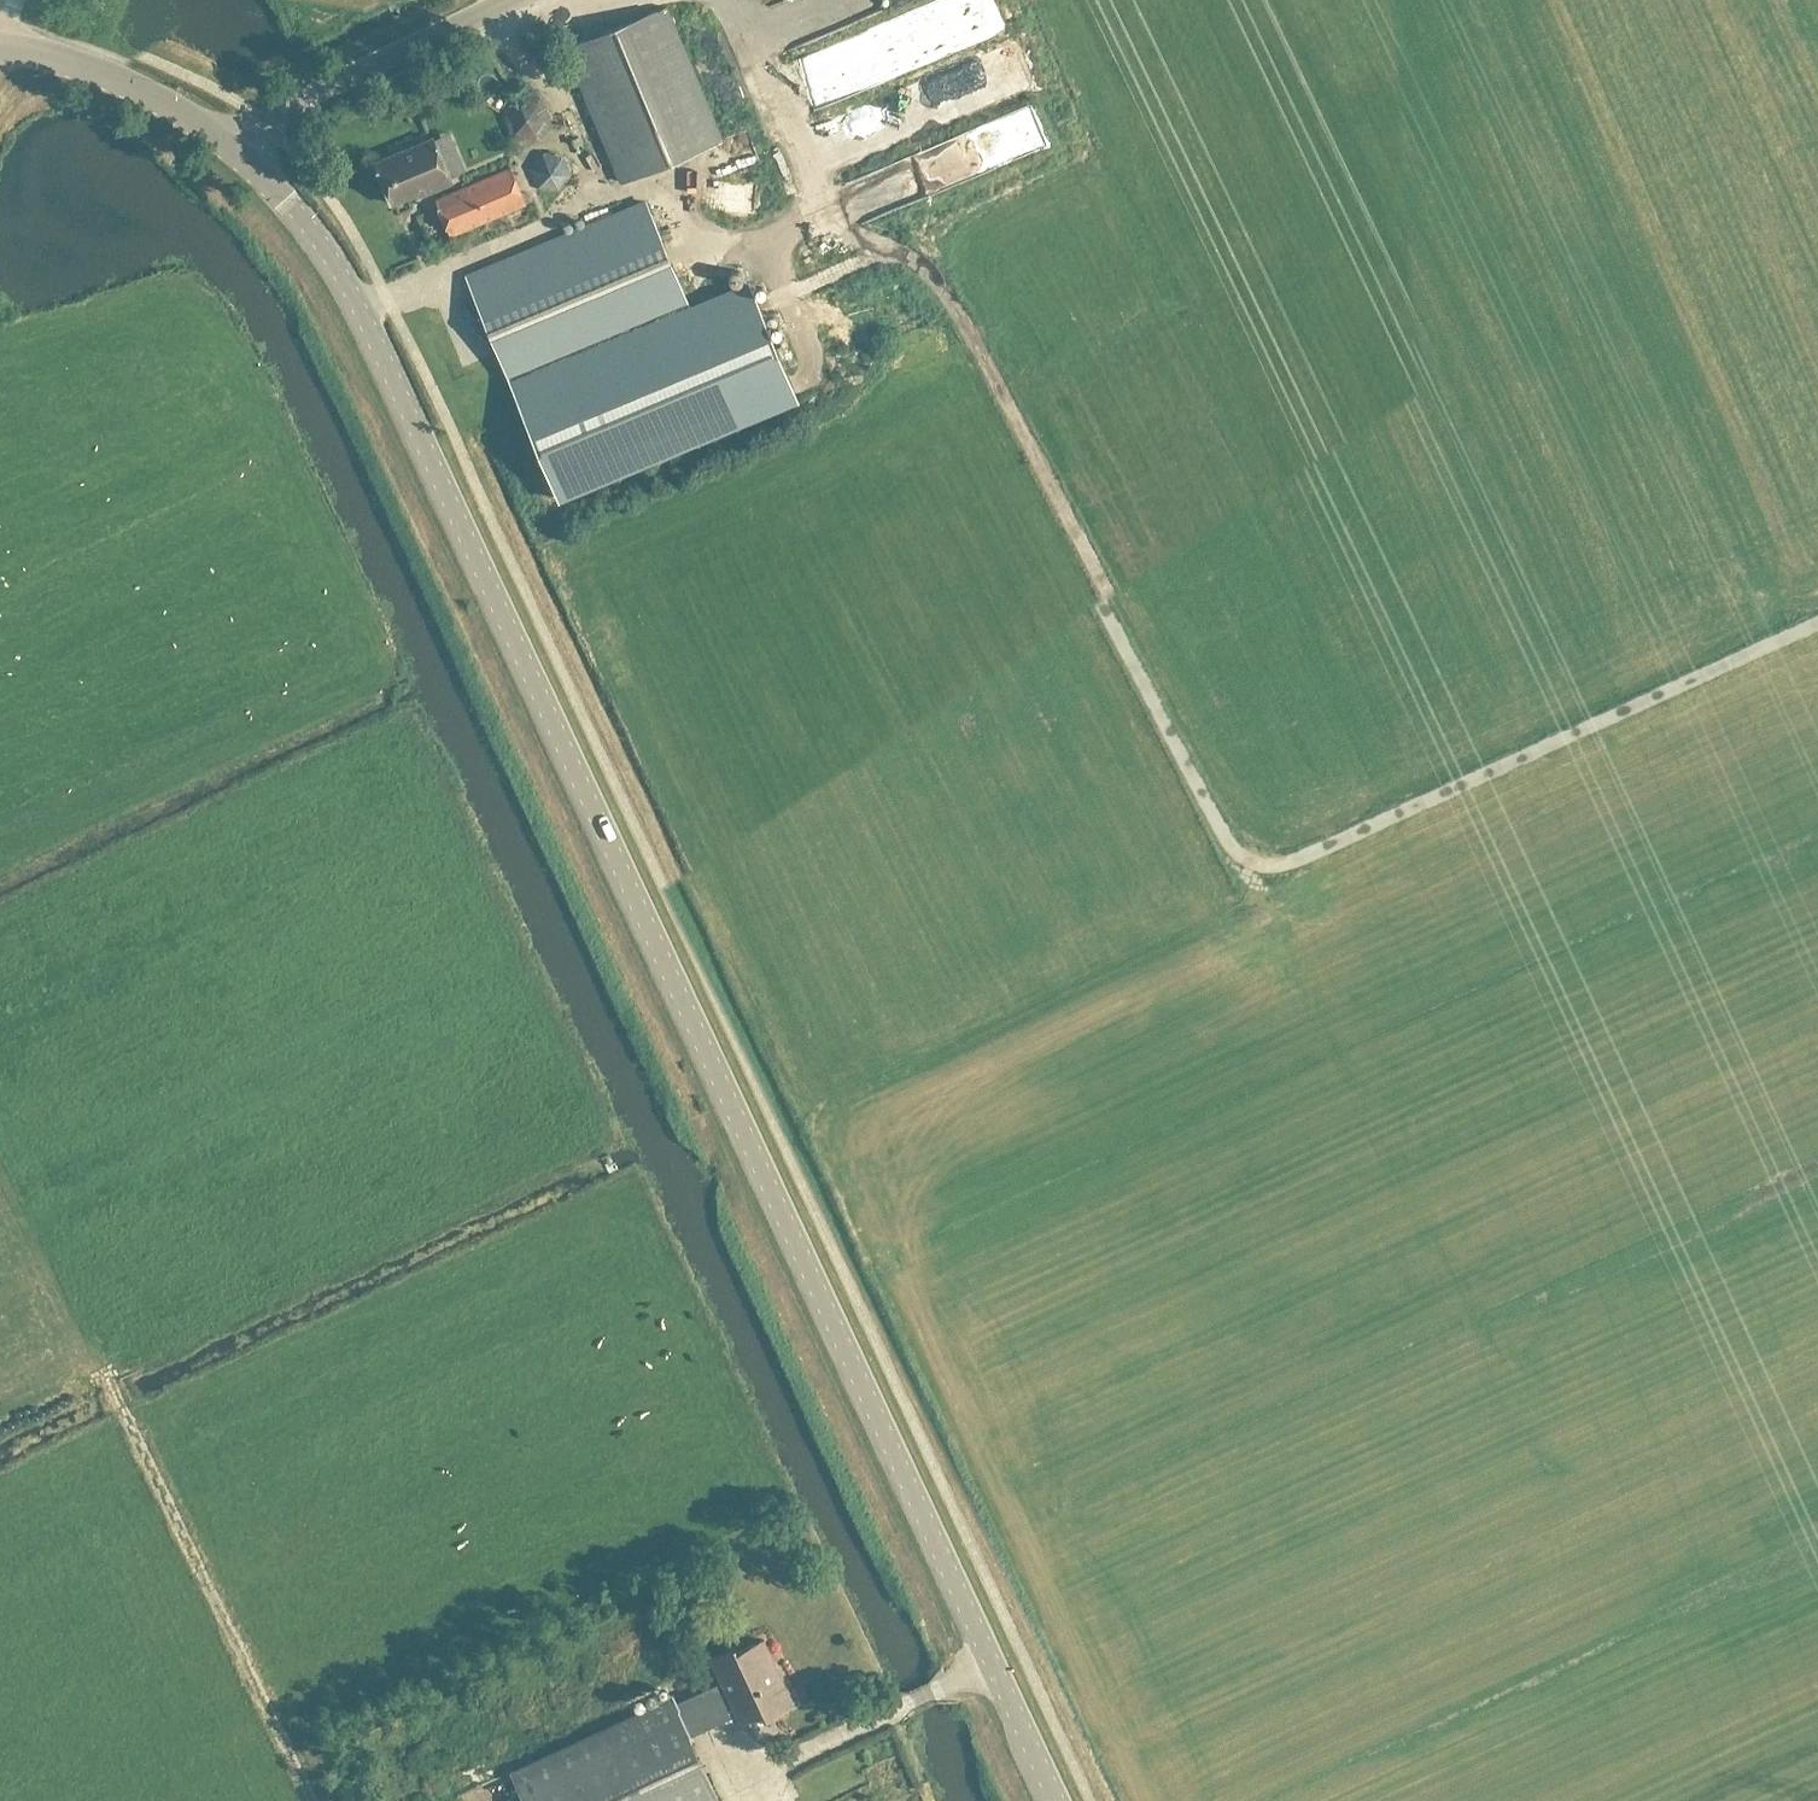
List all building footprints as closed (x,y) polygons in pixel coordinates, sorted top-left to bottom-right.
[(773,1),(787,39),(895,0),(777,0),(773,1)] [(862,31),(878,73),(1016,22),(1008,0),(944,0),(862,31)] [(620,182),(721,140),(665,7),(565,49),(620,182)] [(983,53),(1020,44),(1017,32),(980,41),(983,53)] [(895,132),(1040,87),(1027,47),(855,101),(861,119),(863,118),(872,147),(897,139),(895,132)] [(388,79),(394,90),(409,81),(403,70),(388,79)] [(450,182),(432,139),(374,163),(391,204),(425,190),(427,192),(450,182)] [(935,152),(917,153),(918,159),(912,159),(914,186),(937,185),(935,152)] [(434,200),(449,237),(525,204),(509,168),(434,200)] [(749,287),(690,312),(644,203),(465,278),(558,500),(796,400),(749,287)] [(669,1698),(510,1772),(523,1800),(717,1800),(687,1738),(735,1715),(738,1722),(761,1712),(764,1718),(792,1705),(762,1640),(736,1652),(734,1647),(709,1658),(720,1682),(672,1704),(669,1698)]
